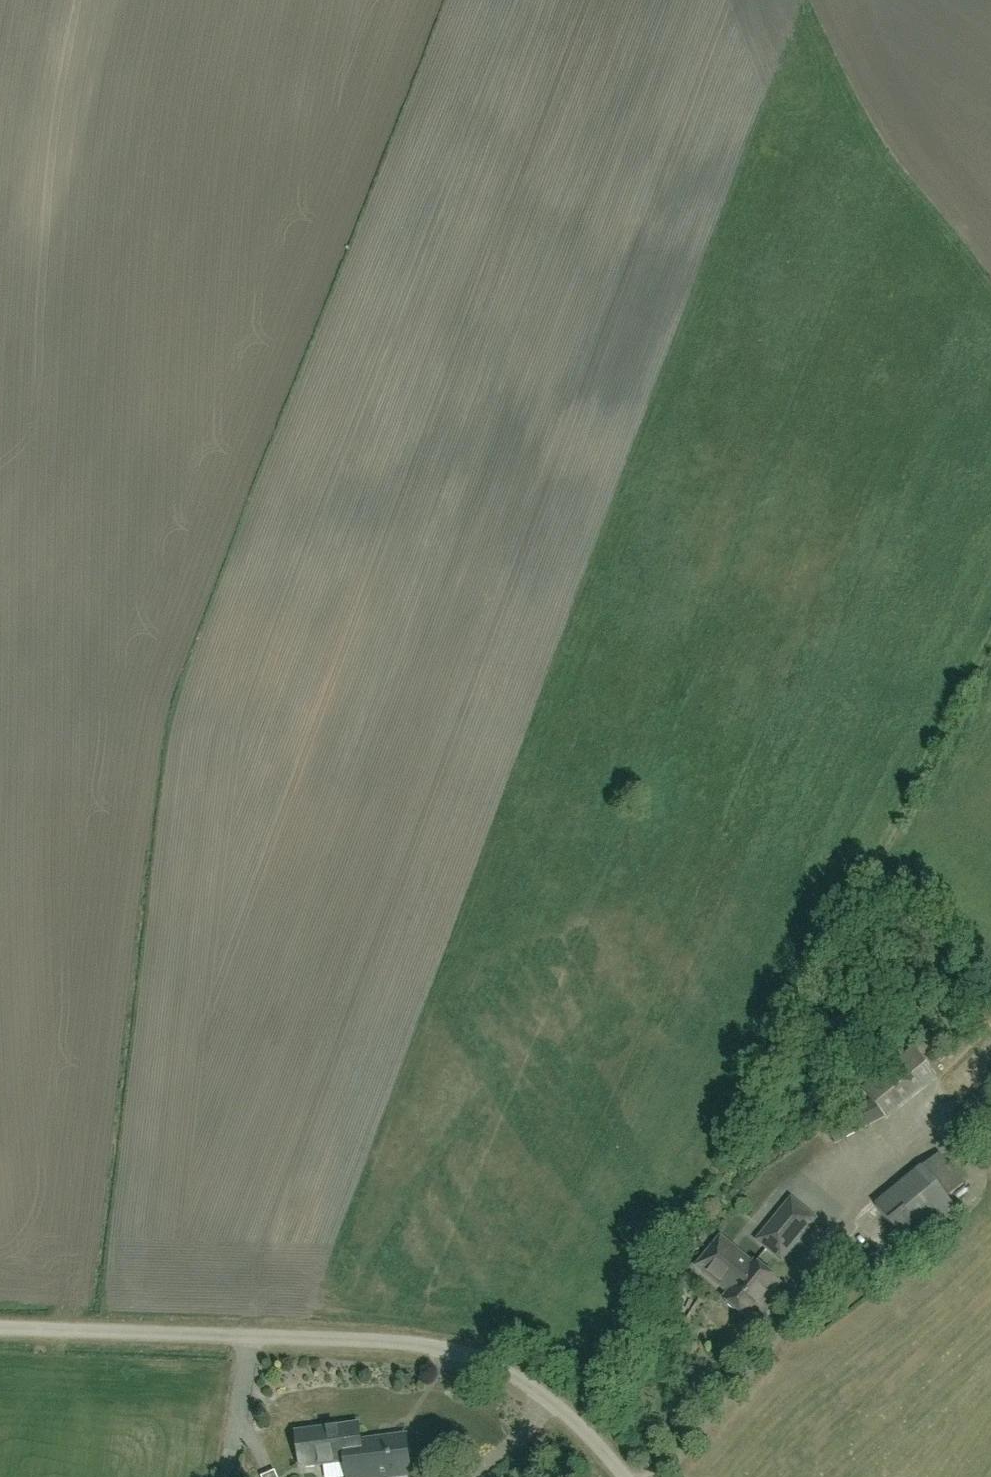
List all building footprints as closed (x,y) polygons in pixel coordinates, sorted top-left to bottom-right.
[(834,1142),(884,1117),(936,1076),(913,1048),(862,1089),(872,1101),(825,1124),(834,1142)] [(947,1198),(964,1184),(939,1154),(875,1206),(913,1252),(960,1214),(947,1198)] [(782,1260),(794,1244),(814,1220),(791,1201),(758,1240),(782,1260)] [(697,1266),(730,1293),(725,1300),(727,1302),(727,1305),(734,1310),(737,1310),(746,1317),(762,1298),(765,1300),(778,1283),(754,1263),(753,1265),(720,1238),(697,1266)] [(361,1442),(360,1432),(359,1423),(296,1432),(301,1468),(345,1461),(345,1462),(346,1462),(343,1445),(361,1442)] [(345,1462),(347,1476),(384,1476),(411,1473),(410,1461),(412,1457),(411,1448),(408,1446),(406,1434),(361,1440),(360,1432),(361,1442),(343,1445),(346,1462),(345,1462)]
